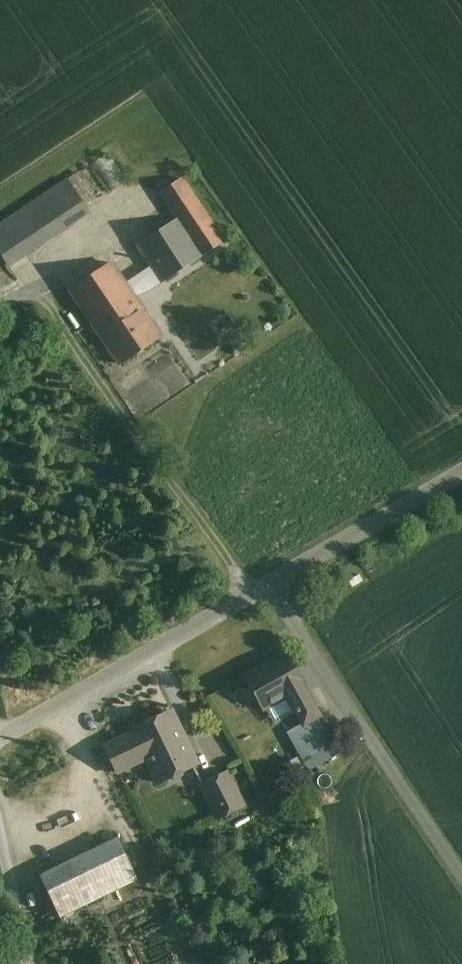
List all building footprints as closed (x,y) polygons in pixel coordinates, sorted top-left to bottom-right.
[(99,163),(111,183),(122,176),(110,156),(99,163)] [(177,220),(137,246),(161,283),(223,242),(182,179),(160,193),(177,220)] [(0,225),(0,254),(8,265),(89,211),(68,180),(0,225)] [(0,254),(0,291),(0,292),(18,280),(8,265),(0,254)] [(70,290),(91,323),(132,295),(111,263),(70,290)] [(132,295),(91,323),(120,365),(161,337),(132,295)] [(284,655),(246,677),(264,708),(287,695),(291,703),(282,708),(294,730),(318,716),(301,687),(302,686),(284,655)] [(134,734),(105,748),(117,772),(145,759),(157,783),(168,778),(173,781),(181,776),(183,770),(194,765),(183,743),(186,741),(172,711),(132,731),(134,734)] [(320,721),(294,736),(307,758),(333,743),(320,721)] [(227,774),(202,786),(218,818),(243,806),(227,774)] [(116,841),(42,877),(61,915),(134,879),(116,841)]
